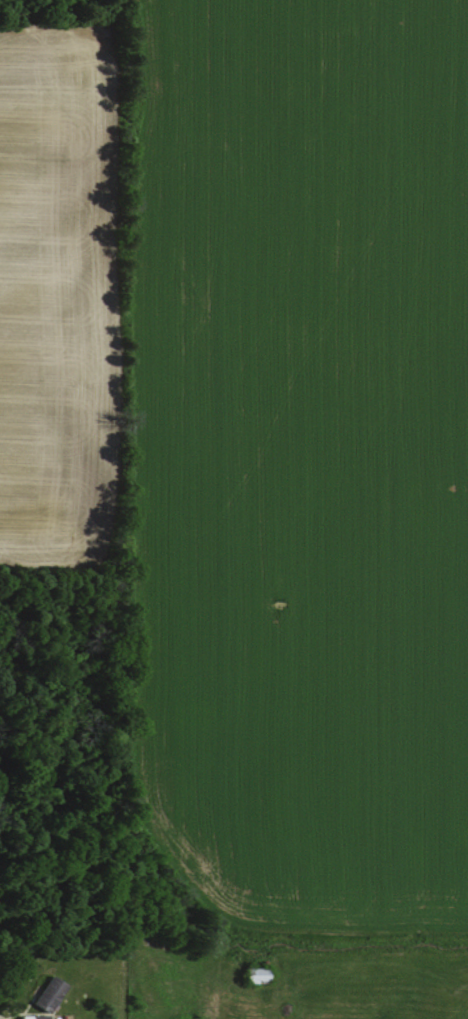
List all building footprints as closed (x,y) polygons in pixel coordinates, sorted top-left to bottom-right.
[(46,1010),(61,982),(45,973),(30,1001),(46,1010)]
